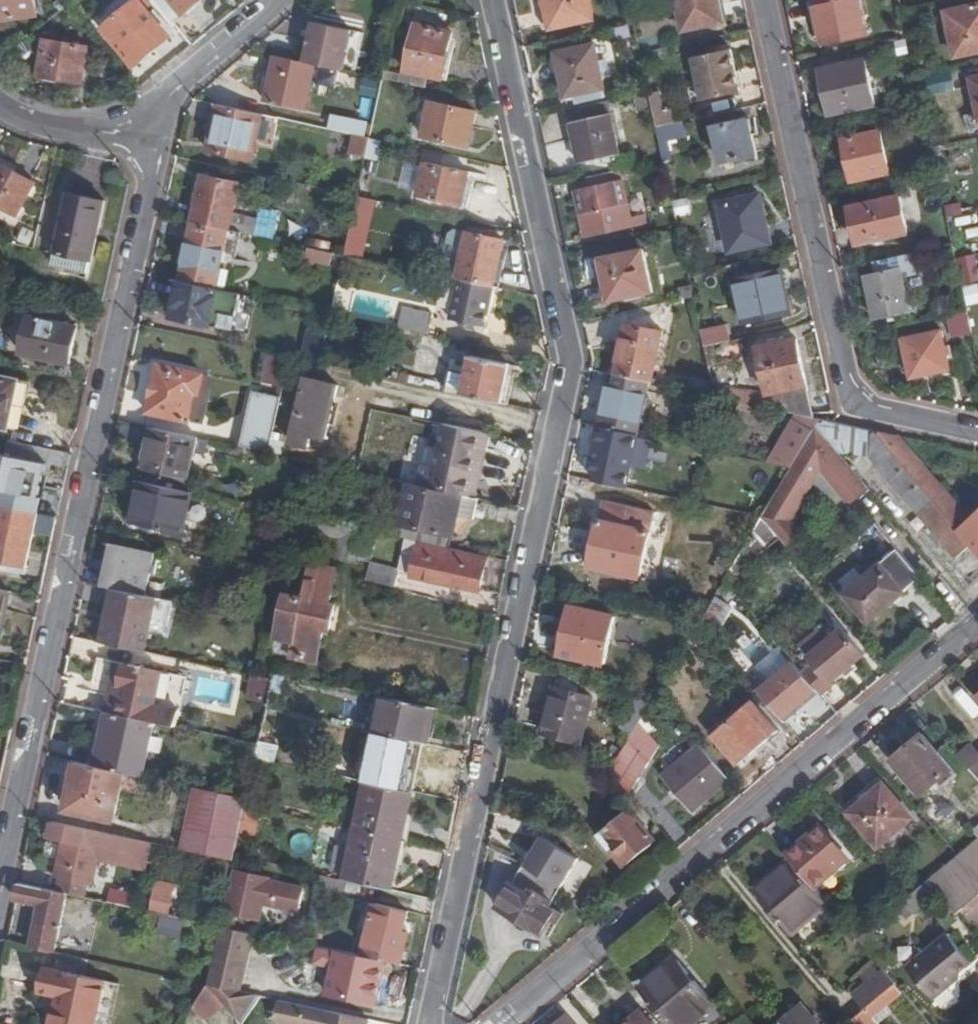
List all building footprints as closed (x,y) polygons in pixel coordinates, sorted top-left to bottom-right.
[(2,18),(40,13),(38,0),(0,0),(0,5),(2,18)] [(106,25),(137,64),(172,36),(143,0),(137,0),(106,25)] [(185,14),(201,0),(174,0),(185,14)] [(551,30),(594,21),(589,0),(545,0),(551,30)] [(717,0),(676,0),(683,33),(722,25),(717,0)] [(817,1),(825,44),(870,36),(863,0),(821,0),(817,1)] [(946,14),(956,59),(977,55),(977,8),(946,14)] [(312,41),(307,63),(316,65),(344,71),(353,30),(316,23),(312,41)] [(453,36),(417,26),(405,72),(424,77),(442,81),(453,36)] [(306,39),(301,62),(307,63),(312,41),(306,39)] [(90,46),(49,40),(43,75),(83,81),(90,46)] [(596,48),(557,55),(565,98),(605,90),(596,48)] [(693,59),(702,103),(741,94),(731,50),(693,59)] [(305,112),(316,65),(307,63),(301,62),(276,56),(267,104),(305,112)] [(819,71),(817,60),(798,64),(800,74),(819,71)] [(876,106),(867,63),(821,72),(829,115),(876,106)] [(405,72),(403,84),(422,88),(424,77),(405,72)] [(369,117),(374,98),(354,93),(349,112),(369,117)] [(650,95),(657,128),(674,124),(671,111),(664,113),(660,93),(650,95)] [(621,157),(608,103),(569,111),(581,165),(621,157)] [(478,114),(434,104),(426,138),(470,147),(478,114)] [(273,117),(219,106),(209,152),(263,164),(267,144),(286,148),(292,122),(273,117)] [(758,158),(751,121),(714,129),(722,165),(758,158)] [(681,138),(678,123),(674,124),(657,128),(664,162),(670,161),(665,141),(681,138)] [(882,133),(845,140),(854,182),(891,174),(882,133)] [(351,154),(366,158),(370,141),(370,139),(355,135),(351,154)] [(379,142),(370,141),(366,158),(375,160),(379,142)] [(0,162),(0,199),(19,211),(35,184),(0,162)] [(469,184),(471,173),(426,163),(418,197),(462,207),(469,184)] [(574,181),(576,192),(623,181),(620,171),(574,181)] [(204,177),(194,223),(230,231),(255,236),(260,220),(235,215),(237,202),(249,205),(251,194),(239,191),(241,185),(204,177)] [(631,220),(623,181),(576,192),(587,240),(645,228),(642,217),(631,220)] [(57,249),(69,186),(50,182),(38,246),(57,249)] [(476,185),(469,184),(462,207),(471,208),(476,185)] [(109,198),(73,190),(56,262),(94,270),(109,198)] [(348,254),(369,256),(375,197),(354,195),(348,254)] [(901,197),(851,207),(859,246),(908,236),(901,197)] [(770,244),(760,198),(720,205),(731,253),(770,244)] [(959,206),(944,209),(946,218),(961,215),(959,206)] [(194,223),(181,281),(217,289),(230,231),(194,223)] [(460,281),(495,288),(505,242),(468,234),(456,231),(450,235),(444,262),(451,264),(448,278),(458,280),(460,281)] [(331,253),(307,248),(304,262),(314,264),(314,262),(329,265),(331,253)] [(655,293),(646,251),(601,261),(611,303),(655,293)] [(874,261),(877,272),(910,265),(907,254),(874,261)] [(781,271),(737,280),(746,324),(791,316),(781,271)] [(910,315),(902,271),(868,277),(877,323),(910,315)] [(454,311),(460,281),(458,280),(448,278),(446,278),(439,308),(454,311)] [(213,323),(220,290),(217,289),(181,281),(180,281),(173,315),(213,323)] [(495,288),(460,281),(454,311),(452,321),(486,328),(495,288)] [(962,291),(967,315),(971,334),(974,345),(977,344),(977,287),(962,291)] [(399,329),(427,335),(431,315),(404,309),(399,329)] [(225,310),(223,326),(249,329),(251,313),(225,310)] [(34,315),(27,353),(73,364),(81,325),(34,315)] [(952,339),(971,334),(967,315),(948,319),(952,339)] [(629,326),(618,376),(649,383),(653,384),(664,334),(629,326)] [(727,328),(701,333),(704,347),(730,342),(727,328)] [(950,374),(943,334),(904,341),(912,381),(950,374)] [(767,396),(712,386),(715,397),(801,416),(814,419),(797,341),(757,350),(767,396)] [(257,375),(272,383),(284,359),(269,352),(257,375)] [(456,366),(450,393),(508,405),(516,372),(510,370),(512,365),(475,357),(472,370),(456,366)] [(203,376),(159,365),(147,413),(188,422),(194,396),(198,397),(203,376)] [(340,375),(308,367),(290,441),(309,446),(312,433),(326,436),(340,375)] [(0,374),(0,425),(12,427),(23,379),(0,374)] [(607,396),(600,429),(637,437),(649,383),(618,376),(613,396),(607,396)] [(250,390),(238,446),(269,453),(273,433),(281,397),(250,390)] [(446,411),(443,425),(445,426),(481,433),(485,419),(446,411)] [(801,416),(796,425),(804,428),(807,424),(816,428),(821,421),(814,419),(801,416)] [(977,573),(977,555),(877,433),(821,421),(816,428),(828,441),(864,449),(954,554),(950,558),(969,580),(977,573)] [(796,425),(772,467),(790,471),(816,428),(807,424),(804,428),(796,425)] [(180,478),(189,436),(144,426),(136,467),(180,478)] [(433,481),(431,489),(461,495),(469,497),(483,434),(481,433),(445,426),(437,463),(433,481)] [(781,540),(787,547),(801,535),(790,521),(821,470),(849,503),(867,487),(828,441),(816,428),(790,471),(762,518),(781,540)] [(599,463),(595,482),(626,489),(633,455),(637,437),(600,429),(593,462),(599,463)] [(287,436),(273,433),(269,453),(283,456),(287,436)] [(899,438),(877,433),(977,555),(977,513),(963,526),(959,523),(962,513),(899,438)] [(650,440),(637,437),(633,455),(646,458),(650,440)] [(421,479),(433,481),(437,463),(425,460),(421,479)] [(182,535),(191,492),(142,481),(133,524),(182,535)] [(431,489),(407,484),(398,525),(396,537),(409,540),(420,542),(446,548),(448,537),(452,538),(461,495),(431,489)] [(464,540),(473,498),(469,497),(461,495),(452,538),(464,540)] [(600,522),(589,568),(639,579),(649,533),(654,514),(604,503),(600,522)] [(42,512),(3,504),(0,517),(0,560),(7,562),(29,566),(42,512)] [(768,551),(781,540),(762,518),(753,532),(768,551)] [(589,568),(600,522),(594,521),(583,567),(589,568)] [(420,542),(409,540),(402,570),(401,575),(412,577),(420,542)] [(446,548),(420,542),(412,577),(480,590),(487,557),(446,548)] [(113,543),(105,586),(113,588),(145,595),(154,553),(113,543)] [(868,623),(922,579),(899,551),(846,595),(868,623)] [(28,572),(29,566),(7,562),(5,566),(28,572)] [(402,570),(372,564),(368,583),(398,590),(401,575),(402,570)] [(284,596),(275,638),(292,642),(289,658),(316,663),(322,632),(330,634),(336,606),(330,604),(336,575),(310,571),(303,600),(284,596)] [(741,585),(730,572),(723,582),(732,593),(741,585)] [(14,591),(0,587),(0,640),(2,641),(14,591)] [(142,650),(154,597),(145,595),(113,588),(101,641),(142,650)] [(728,612),(714,597),(708,608),(719,619),(728,612)] [(613,617),(571,608),(560,656),(603,666),(613,617)] [(817,667),(804,677),(815,690),(821,697),(822,699),(834,689),(830,684),(864,656),(842,630),(810,658),(817,667)] [(775,648),(763,667),(778,677),(790,658),(775,648)] [(122,664),(116,663),(112,684),(118,686),(122,664)] [(111,690),(106,711),(108,711),(117,713),(152,721),(155,721),(176,726),(180,709),(155,704),(162,673),(122,664),(118,686),(116,691),(111,690)] [(794,665),(759,694),(781,720),(815,690),(804,677),(794,665)] [(254,674),(253,674),(249,695),(270,700),(275,679),(254,674)] [(650,681),(646,694),(655,696),(656,694),(662,684),(650,681)] [(587,746),(596,699),(555,690),(544,737),(587,746)] [(786,726),(821,697),(815,690),(781,720),(786,726)] [(618,726),(622,728),(632,734),(640,720),(655,696),(646,694),(638,692),(618,726)] [(382,697),(374,733),(427,744),(434,709),(382,697)] [(781,732),(756,704),(717,738),(741,766),(781,732)] [(144,778),(155,721),(152,721),(117,713),(108,711),(96,766),(126,773),(144,778)] [(661,743),(640,720),(632,734),(623,749),(617,759),(615,762),(610,770),(629,792),(661,743)] [(622,728),(613,744),(623,749),(632,734),(622,728)] [(957,775),(922,735),(892,761),(920,795),(942,776),(947,784),(957,775)] [(212,737),(199,790),(244,801),(256,748),(212,737)] [(604,756),(617,759),(623,749),(613,744),(611,743),(604,756)] [(690,812),(729,780),(700,746),(661,779),(690,812)] [(956,757),(977,782),(977,758),(968,747),(956,757)] [(115,820),(126,773),(96,766),(78,762),(68,808),(115,820)] [(404,819),(409,793),(365,783),(355,832),(403,843),(408,820),(404,819)] [(912,818),(883,784),(849,815),(877,848),(912,818)] [(244,801),(199,790),(184,852),(230,862),(244,801)] [(925,815),(957,847),(969,835),(938,803),(925,815)] [(656,843),(632,814),(601,840),(626,870),(656,843)] [(151,844),(55,822),(51,838),(66,842),(58,877),(62,878),(89,884),(93,885),(98,860),(145,871),(151,844)] [(820,827),(786,856),(787,857),(813,888),(848,859),(820,827)] [(355,832),(345,881),(348,882),(389,891),(395,863),(398,863),(403,843),(355,832)] [(542,837),(524,866),(560,888),(561,888),(579,860),(542,837)] [(977,893),(977,838),(977,837),(956,856),(926,881),(936,894),(953,914),(977,893)] [(792,933),(826,903),(813,888),(787,857),(754,886),(792,933)] [(524,866),(515,881),(511,879),(496,905),(544,934),(554,918),(559,920),(565,911),(551,903),(560,888),(524,866)] [(269,878),(233,871),(223,915),(260,923),(263,906),(299,913),(304,889),(268,882),(269,878)] [(89,884),(62,878),(59,892),(70,895),(86,898),(89,884)] [(907,920),(936,894),(926,881),(906,898),(895,907),(907,920)] [(43,906),(33,947),(57,952),(70,895),(59,892),(20,884),(16,902),(43,906)] [(113,889),(110,903),(131,908),(134,894),(113,889)] [(159,890),(154,908),(171,911),(175,894),(159,890)] [(374,902),(362,957),(403,966),(410,930),(407,929),(410,910),(374,902)] [(163,912),(159,931),(182,936),(187,918),(163,912)] [(221,927),(217,945),(213,963),(210,976),(208,985),(225,1004),(233,1013),(242,1023),(243,1023),(253,1006),(255,994),(240,991),(252,934),(221,927)] [(972,963),(946,934),(906,968),(934,1000),(959,979),(957,976),(972,963)] [(643,990),(671,1023),(695,1023),(716,1007),(677,961),(643,990)] [(104,979),(42,966),(36,991),(57,996),(51,1023),(94,1023),(104,979)] [(846,1001),(858,1015),(893,986),(895,984),(883,970),(846,1001)] [(208,1021),(225,1004),(208,985),(195,1006),(200,1012),(208,1021)] [(893,986),(858,1015),(848,1023),(849,1023),(877,1023),(872,1018),(899,994),(893,986)] [(279,1000),(274,1020),(290,1023),(301,1023),(305,1006),(279,1000)] [(305,1006),(301,1023),(369,1023),(369,1020),(305,1006)] [(781,1023),(818,1023),(803,1006),(781,1023)] [(208,1021),(200,1012),(192,1020),(195,1023),(209,1023),(210,1023),(208,1021)] [(629,1023),(651,1023),(642,1013),(629,1023)]
